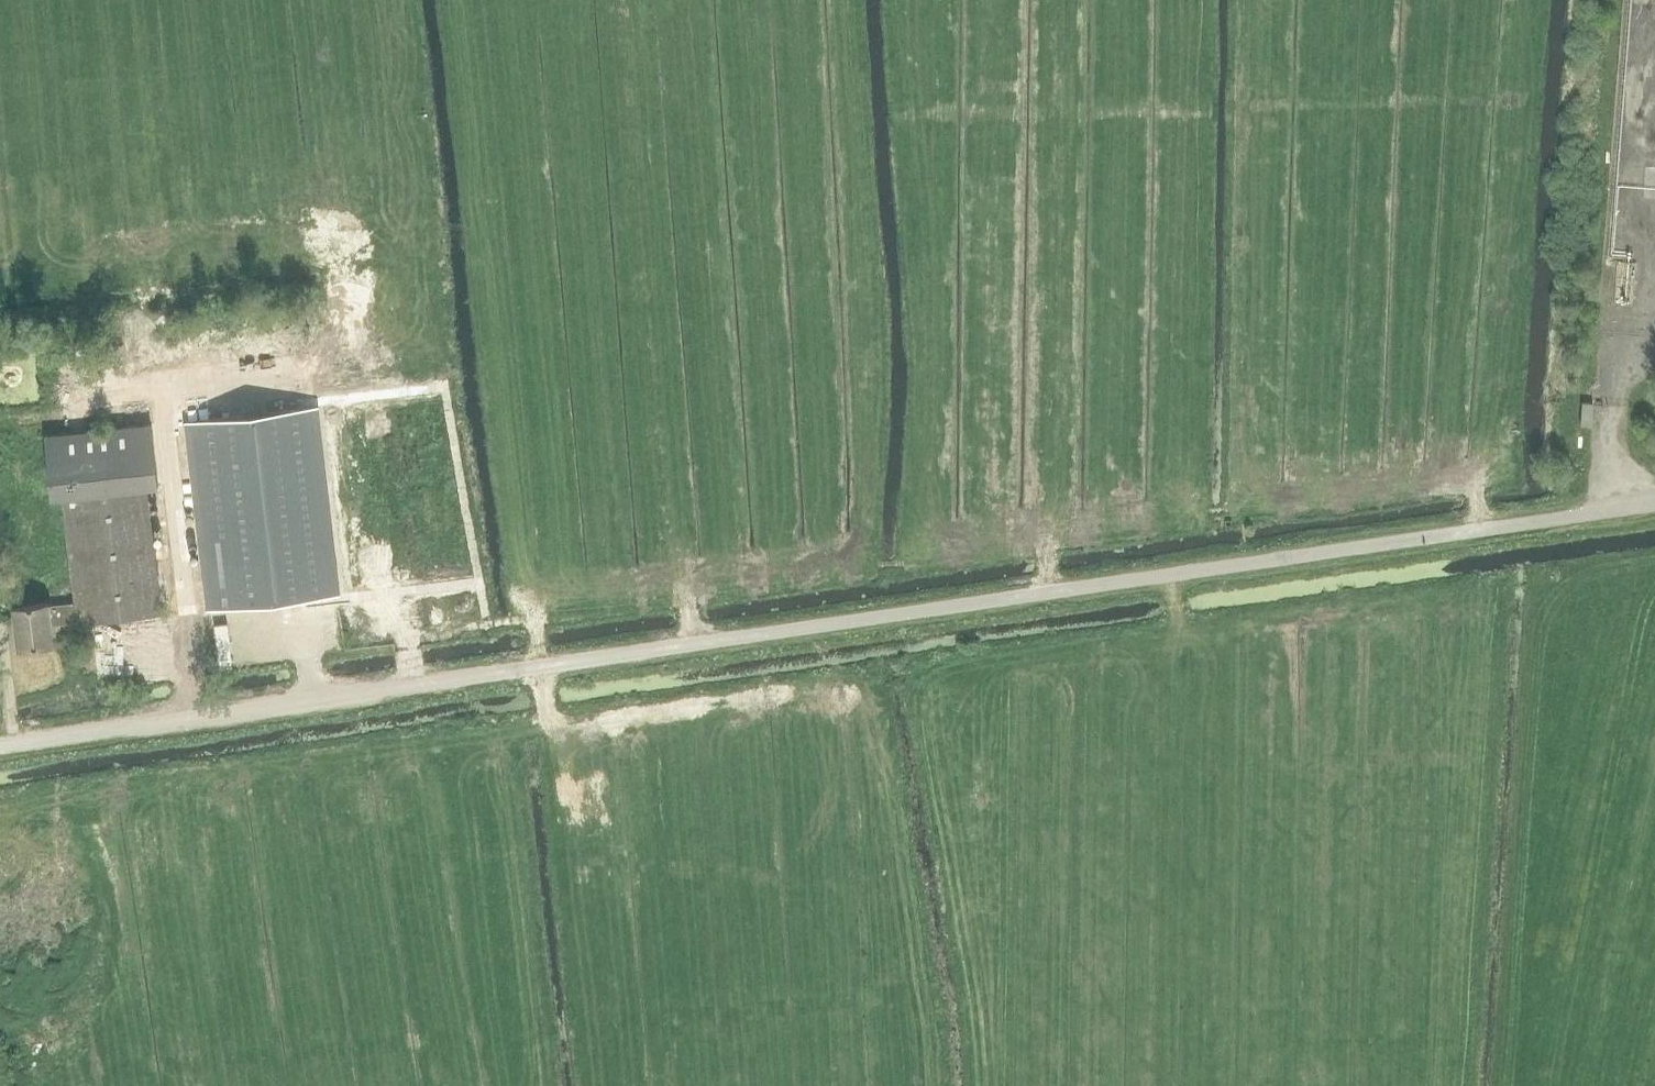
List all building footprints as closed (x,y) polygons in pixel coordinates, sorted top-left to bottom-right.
[(138,316),(126,317),(128,343),(152,341),(151,320),(138,321),(138,316)] [(1592,425),(1593,403),(1582,402),(1581,425),(1592,425)] [(338,594),(316,407),(188,422),(210,609),(338,594)] [(147,485),(159,484),(152,423),(45,435),(52,496),(63,495),(75,602),(49,605),(49,602),(14,606),(19,647),(54,643),(51,624),(78,621),(78,622),(162,614),(147,485)]
